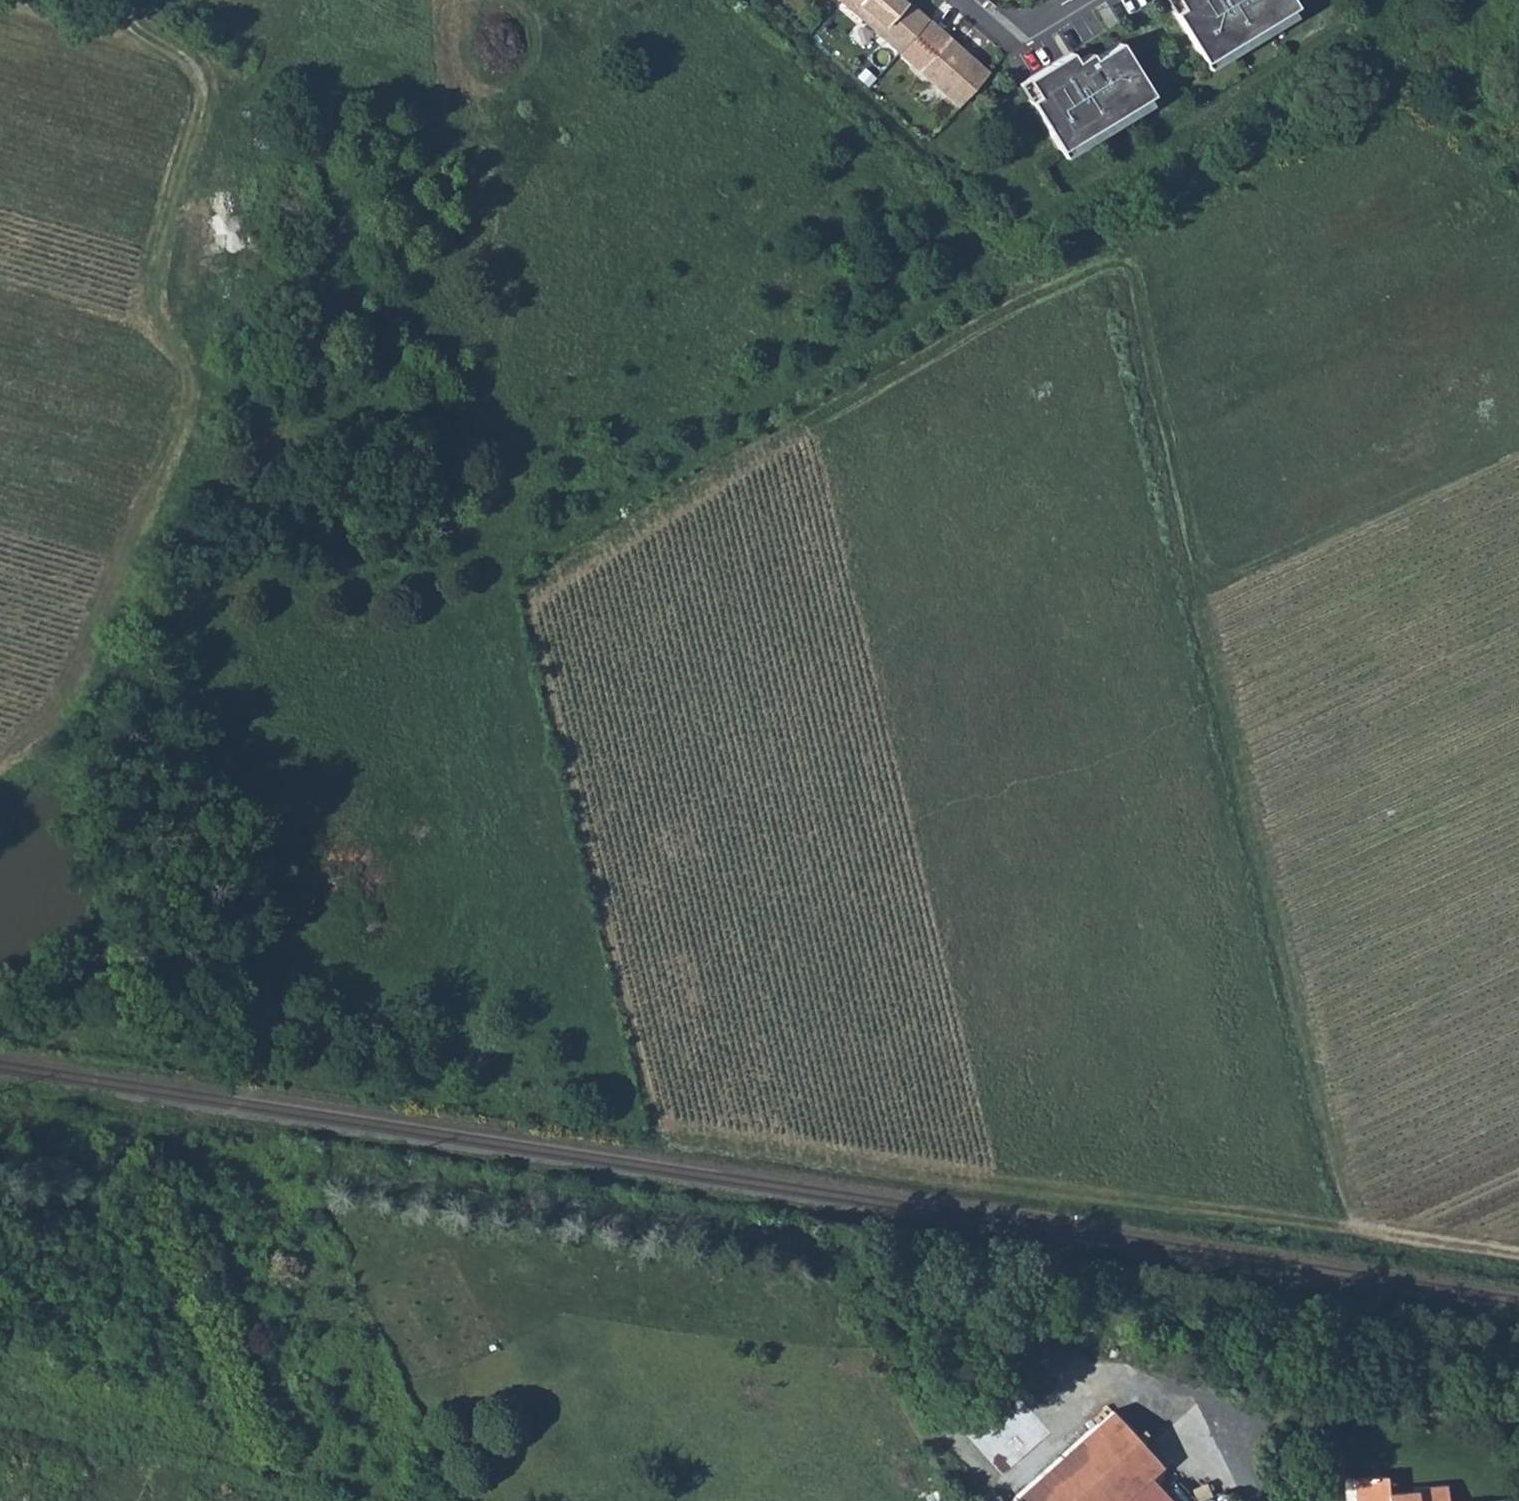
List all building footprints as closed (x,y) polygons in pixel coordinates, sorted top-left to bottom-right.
[(898,51),(927,18),(906,0),(841,0),(898,51)] [(1186,11),(1178,16),(1207,65),(1299,9),(1294,0),(1180,0),(1186,11)] [(927,18),(898,51),(956,103),(986,70),(927,18)] [(1053,69),(1032,82),(1043,99),(1035,105),(1064,153),(1156,97),(1124,45),(1098,61),(1095,56),(1080,65),(1083,71),(1062,84),(1053,69)] [(1018,1491),(1011,1497),(1004,1500),(1172,1500),(1168,1495),(1150,1474),(1161,1466),(1114,1412),(1018,1491)] [(1353,1500),(1448,1500),(1446,1484),(1416,1485),(1416,1490),(1387,1492),(1386,1475),(1353,1477),(1353,1500)]
